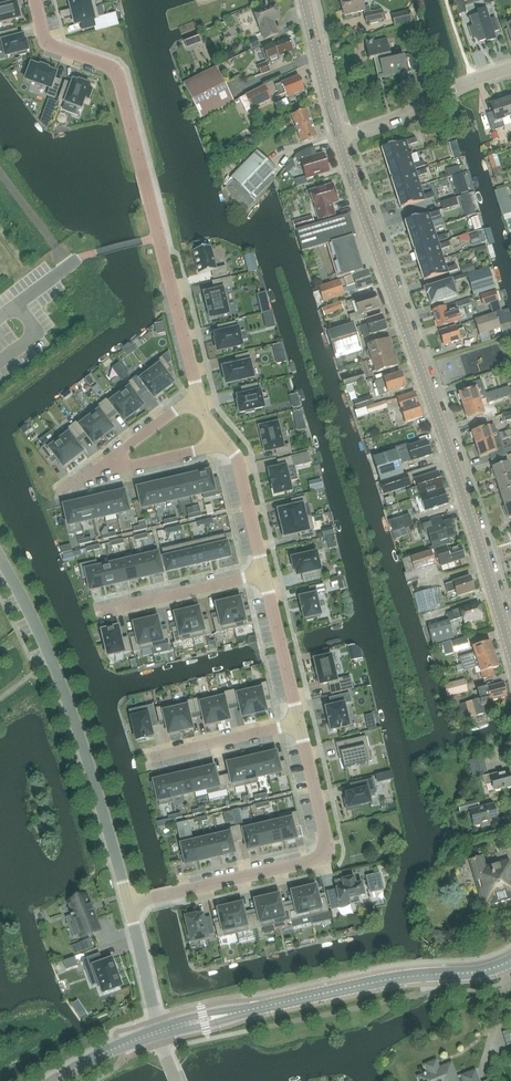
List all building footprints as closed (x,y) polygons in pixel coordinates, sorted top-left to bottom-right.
[(20,19),(21,18),(21,17),(20,17),(17,3),(17,2),(16,2),(16,3),(6,5),(5,0),(0,0),(0,23),(20,19)] [(94,0),(75,0),(69,2),(69,3),(70,3),(72,10),(60,13),(62,17),(73,15),(72,12),(96,6),(94,0)] [(383,19),(381,11),(372,13),(370,6),(364,7),(363,0),(341,0),(344,15),(364,11),(367,23),(383,19)] [(272,22),(280,19),(273,2),(267,5),(266,4),(265,5),(265,6),(253,11),(265,39),(278,34),(274,26),(272,22)] [(96,6),(72,12),(73,15),(75,24),(80,23),(82,30),(95,27),(97,31),(110,28),(107,16),(99,19),(96,6)] [(495,18),(490,20),(486,8),(477,11),(478,14),(470,16),(473,26),(469,27),(472,36),(476,35),(478,42),(486,39),(487,41),(496,38),(493,31),(499,30),(495,18)] [(410,11),(393,15),(395,27),(413,22),(410,11)] [(181,34),(198,28),(195,21),(178,28),(181,34)] [(27,54),(27,52),(28,51),(29,51),(29,50),(26,41),(27,41),(26,40),(25,40),(25,41),(23,35),(18,36),(17,30),(0,34),(0,36),(5,57),(18,54),(19,56),(27,54)] [(292,55),(291,52),(293,51),(291,46),(293,45),(293,43),(292,40),(290,39),(289,40),(288,38),(273,44),(272,42),(262,46),(270,64),(292,55)] [(383,78),(414,71),(411,55),(391,60),(386,39),(366,44),(369,60),(375,59),(376,63),(380,63),(383,78)] [(31,64),(26,79),(50,88),(47,95),(55,98),(61,81),(54,79),(56,73),(47,70),(48,68),(41,66),(40,67),(31,64)] [(259,68),(262,75),(271,72),(267,64),(259,68)] [(201,118),(234,102),(216,67),(184,84),(201,118)] [(304,91),(301,84),(298,76),(281,83),(282,83),(275,86),(279,95),(285,93),(287,98),(304,91)] [(65,82),(59,99),(66,101),(66,102),(81,108),(85,97),(89,99),(92,89),(88,88),(89,85),(79,81),(79,82),(73,80),(72,84),(65,82)] [(264,86),(240,99),(247,112),(271,99),(264,86)] [(504,99),(491,103),(494,114),(488,116),(492,131),(504,127),(504,125),(510,123),(510,122),(504,99)] [(297,129),(312,123),(307,110),(292,115),(297,129)] [(317,137),(312,123),(297,129),(302,143),(317,137)] [(381,148),(386,163),(410,155),(407,146),(417,143),(416,138),(416,137),(413,138),(406,141),(381,148)] [(414,147),(416,154),(425,151),(423,145),(414,147)] [(488,150),(490,160),(500,157),(497,147),(488,150)] [(314,148),(305,150),(296,155),(298,164),(302,163),(306,177),(308,177),(310,178),(314,177),(314,175),(329,170),(324,155),(317,157),(314,148)] [(275,178),(271,175),(276,169),(257,150),(231,177),(234,180),(224,189),(246,211),(256,202),(257,203),(275,178)] [(410,155),(386,163),(391,177),(415,169),(425,166),(423,161),(413,164),(410,155)] [(448,164),(450,169),(460,166),(458,160),(448,164)] [(415,172),(391,179),(396,194),(420,186),(417,177),(427,174),(426,169),(415,172)] [(310,192),(311,193),(310,195),(311,200),(313,201),(315,208),(316,207),(320,220),(335,216),(332,207),(331,208),(330,203),(338,201),(333,185),(310,192)] [(420,186),(396,194),(400,208),(435,197),(433,192),(423,195),(420,186)] [(405,221),(409,235),(433,228),(430,219),(441,215),(439,210),(405,221)] [(326,244),(353,236),(355,236),(349,215),(296,231),(302,252),(326,244)] [(312,216),(299,219),(302,228),(315,225),(312,216)] [(433,228),(409,235),(414,250),(438,242),(448,239),(446,234),(436,237),(433,228)] [(363,271),(353,236),(326,244),(337,278),(341,277),(363,271)] [(439,244),(414,252),(419,267),(443,259),(440,250),(450,246),(449,241),(439,244)] [(482,255),(485,248),(477,245),(475,252),(482,255)] [(208,246),(190,251),(196,272),(209,269),(211,277),(225,274),(223,266),(214,268),(208,246)] [(443,259),(419,267),(424,281),(448,273),(458,270),(456,265),(446,268),(443,259)] [(489,268),(468,275),(474,295),(495,289),(489,268)] [(372,286),(367,271),(344,278),(347,287),(355,284),(358,291),(372,286)] [(212,290),(201,293),(209,318),(228,313),(221,288),(230,286),(228,276),(210,281),(212,290)] [(339,280),(318,287),(323,302),(344,295),(339,280)] [(457,297),(452,280),(426,288),(426,289),(425,290),(427,295),(428,294),(431,305),(457,297)] [(103,290),(90,300),(94,306),(107,296),(103,290)] [(497,291),(483,295),(487,306),(500,302),(497,291)] [(349,315),(351,323),(368,318),(366,312),(379,307),(375,293),(355,299),(359,313),(349,315)] [(328,316),(344,310),(341,301),(325,308),(328,316)] [(444,307),(433,311),(438,328),(462,321),(458,310),(447,313),(444,307)] [(475,319),(480,336),(501,329),(503,336),(510,334),(510,332),(505,310),(475,319)] [(367,324),(361,327),(364,337),(371,335),(372,336),(376,334),(376,333),(386,330),(382,315),(366,320),(367,324)] [(211,334),(215,349),(239,343),(234,324),(212,329),(214,333),(211,334)] [(334,353),(361,344),(354,324),(327,332),(334,353)] [(444,346),(466,339),(463,329),(457,331),(456,327),(439,332),(444,346)] [(38,348),(48,341),(45,337),(36,344),(38,348)] [(372,359),(392,353),(391,348),(392,348),(389,339),(368,346),(370,350),(368,351),(367,353),(369,358),(371,359),(372,358),(372,359)] [(363,350),(361,344),(334,353),(335,359),(363,350)] [(225,379),(252,372),(247,356),(248,356),(246,349),(233,351),(235,359),(220,363),(225,379)] [(393,357),(392,353),(372,359),(375,366),(371,367),(373,372),(376,371),(377,372),(398,365),(395,357),(393,357)] [(147,368),(164,390),(165,389),(167,390),(173,386),(171,384),(173,383),(165,372),(171,368),(162,356),(147,368)] [(132,379),(141,391),(146,387),(154,397),(156,396),(157,398),(163,393),(162,391),(164,390),(147,368),(132,379)] [(344,386),(365,380),(362,372),(342,379),(344,386)] [(388,393),(405,388),(400,373),(374,381),(376,389),(386,386),(388,393)] [(117,391),(133,413),(143,405),(135,395),(141,391),(132,379),(117,391)] [(238,402),(240,413),(245,411),(246,414),(255,412),(254,409),(264,407),(260,391),(259,391),(257,384),(241,388),(243,395),(238,396),(239,402),(238,402)] [(476,388),(459,394),(463,407),(486,399),(485,396),(484,392),(478,394),(476,388)] [(508,389),(498,392),(501,399),(510,395),(508,389)] [(101,402),(110,414),(116,410),(123,420),(133,413),(117,391),(101,402)] [(414,392),(397,398),(406,422),(422,416),(414,392)] [(498,392),(492,394),(494,401),(500,399),(498,392)] [(486,399),(463,407),(467,419),(484,414),(483,408),(488,406),(487,403),(494,401),(492,394),(485,396),(486,399)] [(357,410),(374,404),(371,396),(354,402),(357,410)] [(385,401),(366,408),(368,413),(387,407),(385,401)] [(105,418),(110,414),(101,402),(95,407),(99,411),(90,418),(103,436),(113,428),(105,418)] [(86,414),(71,425),(80,437),(85,433),(93,443),(103,436),(90,418),(87,413),(86,414)] [(500,416),(502,424),(510,421),(510,413),(500,416)] [(276,449),(277,456),(291,453),(289,445),(284,446),(278,421),(260,426),(259,426),(259,427),(265,451),(265,452),(266,452),(266,451),(276,449)] [(56,437),(73,459),(82,451),(75,441),(80,437),(71,425),(56,437)] [(471,432),(475,445),(499,438),(498,434),(499,434),(496,432),(494,425),(489,427),(471,432)] [(500,441),(506,439),(504,432),(499,434),(498,434),(499,438),(475,445),(479,458),(497,452),(495,446),(501,444),(500,441)] [(71,460),(73,459),(56,437),(41,448),(50,460),(55,456),(63,466),(65,464),(66,466),(72,462),(71,460)] [(409,462),(431,455),(427,441),(407,447),(409,453),(406,454),(409,462)] [(380,481),(403,474),(396,451),(373,458),(380,481)] [(273,486),(275,494),(291,490),(286,467),(293,466),(291,458),(278,461),(279,468),(269,470),(271,478),(270,479),(272,486),(273,486)] [(510,476),(510,468),(510,469),(508,463),(493,467),(497,480),(510,476)] [(210,471),(198,474),(202,493),(215,491),(215,490),(212,479),(210,471)] [(438,472),(415,479),(421,495),(443,488),(438,472)] [(198,474),(186,477),(190,496),(202,493),(198,474)] [(406,474),(393,478),(380,482),(384,494),(410,486),(409,481),(406,474)] [(510,490),(510,476),(497,480),(501,493),(510,490)] [(186,477),(174,480),(178,499),(190,496),(186,477)] [(219,478),(212,479),(215,490),(215,491),(221,489),(219,478)] [(174,480),(162,483),(166,502),(178,499),(174,480)] [(166,502),(162,483),(150,485),(154,505),(166,502)] [(144,513),(143,507),(154,505),(150,485),(146,486),(145,484),(138,486),(139,488),(138,488),(139,496),(133,497),(137,514),(144,513)] [(425,511),(448,504),(443,488),(426,494),(428,501),(422,503),(425,511)] [(510,504),(510,490),(501,493),(505,506),(510,504)] [(125,491),(112,494),(117,514),(129,511),(125,491)] [(112,494),(100,497),(105,516),(117,514),(112,494)] [(100,497),(88,500),(93,519),(105,516),(100,497)] [(281,522),(281,523),(305,518),(305,517),(302,505),(307,504),(305,497),(291,500),(293,507),(279,510),(281,522)] [(88,500),(76,503),(81,522),(93,519),(88,500)] [(81,522),(76,503),(64,506),(68,525),(81,522)] [(409,515),(390,521),(392,530),(412,523),(409,515)] [(311,516),(305,517),(305,518),(281,523),(282,525),(282,524),(283,528),(281,528),(283,537),(299,533),(301,540),(314,536),(313,529),(314,529),(311,516)] [(446,546),(449,545),(447,538),(454,536),(449,522),(442,524),(440,517),(422,524),(425,532),(428,531),(435,550),(436,549),(435,549),(446,546)] [(225,534),(209,537),(214,561),(230,557),(225,534)] [(209,537),(193,541),(198,564),(214,561),(209,537)] [(193,541),(177,545),(183,568),(198,564),(193,541)] [(177,545),(161,549),(166,572),(183,568),(177,545)] [(447,550),(446,546),(435,549),(436,549),(435,550),(410,557),(402,561),(406,573),(404,573),(407,584),(417,580),(414,571),(435,564),(433,558),(438,556),(441,566),(464,558),(463,556),(464,554),(463,550),(461,549),(460,546),(447,550)] [(158,553),(146,556),(150,576),(163,573),(158,553)] [(292,556),(295,569),(296,569),(297,574),(302,573),(304,583),(320,579),(317,570),(320,569),(316,553),(303,556),(302,554),(292,556)] [(146,556),(134,559),(138,578),(150,576),(146,556)] [(134,559),(122,562),(126,581),(138,578),(134,559)] [(102,587),(98,568),(96,561),(80,565),(83,578),(87,577),(90,590),(102,587)] [(122,562),(110,565),(114,584),(126,581),(122,562)] [(110,565),(98,568),(102,587),(114,584),(110,565)] [(458,596),(475,591),(470,576),(453,582),(445,585),(448,593),(456,590),(458,596)] [(323,585),(310,588),(311,595),(299,598),(304,619),(306,618),(307,621),(315,619),(314,617),(321,615),(316,594),(325,592),(323,585)] [(440,587),(414,594),(420,613),(445,606),(440,587)] [(240,599),(228,601),(234,628),(253,624),(250,610),(243,611),(240,599)] [(234,628),(228,601),(216,604),(219,617),(213,619),(216,633),(234,628)] [(465,623),(483,618),(478,603),(447,612),(450,621),(463,617),(465,623)] [(199,608),(187,611),(193,638),(212,634),(208,619),(202,621),(199,608)] [(193,638),(187,611),(175,614),(178,627),(171,628),(175,643),(193,638)] [(158,618),(145,621),(152,648),(170,643),(167,629),(161,631),(158,618)] [(152,648),(145,621),(133,624),(136,636),(130,638),(133,652),(152,648)] [(433,644),(454,638),(449,621),(428,627),(433,644)] [(131,652),(128,638),(121,639),(118,627),(111,629),(111,627),(102,629),(103,631),(102,631),(108,655),(123,652),(123,653),(131,652)] [(466,638),(451,643),(454,653),(470,648),(466,638)] [(462,664),(494,654),(490,642),(473,647),(475,654),(460,658),(462,664)] [(498,667),(494,654),(462,664),(464,670),(479,666),(481,673),(483,679),(494,676),(492,669),(498,667)] [(331,655),(314,659),(320,685),(329,683),(331,693),(353,688),(350,676),(337,679),(331,655)] [(465,679),(444,684),(447,697),(468,692),(465,679)] [(261,689),(250,692),(249,692),(254,713),(266,711),(263,698),(270,696),(266,682),(259,684),(261,689)] [(470,694),(450,699),(456,721),(485,714),(482,706),(491,703),(490,700),(507,696),(503,683),(478,690),(480,698),(472,701),(470,694)] [(249,686),(229,691),(233,705),(239,704),(242,716),(254,713),(249,692),(250,692),(249,686)] [(211,695),(217,722),(229,719),(226,707),(233,705),(229,691),(211,695)] [(349,694),(330,698),(332,706),(325,707),(330,731),(350,726),(345,704),(351,702),(349,694)] [(217,722),(211,695),(192,699),(196,714),(202,712),(205,725),(217,722)] [(196,714),(192,699),(173,704),(175,709),(180,731),(192,728),(189,715),(196,714)] [(139,709),(141,715),(131,717),(137,741),(138,741),(138,743),(145,741),(145,739),(146,739),(146,737),(152,735),(150,725),(157,723),(153,706),(139,709)] [(175,709),(164,712),(163,707),(155,708),(159,723),(165,721),(168,734),(180,731),(175,709)] [(365,709),(367,722),(377,720),(375,707),(365,709)] [(365,747),(368,746),(366,736),(336,743),(338,753),(340,753),(342,758),(340,759),(340,760),(342,759),(344,768),(368,763),(368,762),(365,747)] [(264,755),(268,775),(280,772),(281,777),(288,775),(285,761),(279,762),(276,752),(264,755)] [(264,755),(252,758),(257,777),(268,775),(264,755)] [(240,761),(245,785),(258,782),(257,777),(252,758),(240,761)] [(485,773),(481,758),(469,761),(473,776),(485,773)] [(230,774),(223,775),(227,790),(245,785),(240,761),(227,764),(230,774)] [(201,770),(206,789),(207,794),(227,790),(223,775),(217,777),(214,767),(201,770)] [(194,792),(206,789),(201,770),(190,773),(194,792)] [(510,787),(510,780),(509,772),(499,775),(498,773),(489,775),(489,776),(483,777),(485,785),(491,783),(493,791),(510,787)] [(190,773),(178,775),(182,795),(194,792),(190,773)] [(178,775),(166,778),(171,797),(182,795),(178,775)] [(166,778),(154,781),(154,782),(151,783),(153,790),(155,789),(159,806),(172,803),(171,797),(166,778)] [(344,800),(347,811),(360,808),(359,805),(370,803),(368,794),(375,792),(372,779),(351,784),(352,791),(345,793),(346,799),(344,800)] [(268,786),(254,789),(256,795),(269,791),(268,786)] [(478,800),(458,805),(460,811),(470,809),(470,812),(469,812),(469,815),(471,814),(474,825),(481,823),(481,826),(490,824),(489,821),(497,819),(494,805),(480,808),(478,800)] [(291,819),(279,822),(284,841),(296,838),(294,828),(300,826),(297,812),(290,814),(291,819)] [(267,819),(254,822),(260,846),(272,843),(268,824),(267,819)] [(254,822),(235,826),(238,841),(245,839),(247,849),(260,846),(254,822)] [(284,841),(279,822),(268,824),(272,843),(284,841)] [(235,826),(216,831),(222,855),(234,852),(232,842),(238,841),(235,826)] [(216,831),(204,834),(210,858),(222,855),(216,831)] [(204,834),(192,837),(198,861),(210,858),(204,834)] [(181,856),(183,863),(185,863),(186,864),(198,861),(192,837),(180,839),(184,856),(181,856)] [(510,899),(510,869),(507,860),(485,867),(482,857),(469,861),(484,907),(510,899)] [(374,862),(376,872),(385,870),(383,860),(374,862)] [(383,876),(371,878),(374,890),(386,888),(383,876)] [(335,884),(337,890),(327,892),(331,909),(351,904),(349,898),(364,895),(361,884),(355,885),(354,878),(342,880),(343,882),(335,884)] [(316,886),(304,889),(310,916),(329,912),(325,897),(319,899),(316,886)] [(310,916),(304,889),(292,892),(295,905),(288,906),(292,921),(310,916)] [(89,905),(86,895),(67,902),(79,936),(94,931),(91,921),(95,920),(91,911),(92,910),(90,904),(89,905)] [(279,895),(267,898),(273,925),(292,921),(288,906),(282,908),(279,895)] [(273,925),(267,898),(255,901),(258,913),(251,915),(255,929),(273,925)] [(242,904),(230,906),(236,934),(255,929),(251,915),(245,916),(242,904)] [(230,906),(218,909),(221,922),(214,923),(218,938),(236,934),(230,906)] [(196,915),(186,917),(191,941),(208,937),(207,935),(214,933),(210,918),(203,919),(202,915),(197,916),(196,915)] [(122,989),(123,988),(122,987),(119,978),(118,977),(117,973),(117,971),(116,972),(113,962),(113,961),(112,961),(112,962),(103,965),(100,956),(84,962),(87,971),(94,969),(104,995),(121,989),(122,989)] [(475,1071),(462,1076),(462,1077),(457,1079),(451,1064),(442,1067),(443,1068),(439,1070),(436,1061),(425,1065),(428,1073),(418,1077),(420,1080),(479,1080),(475,1071)]
